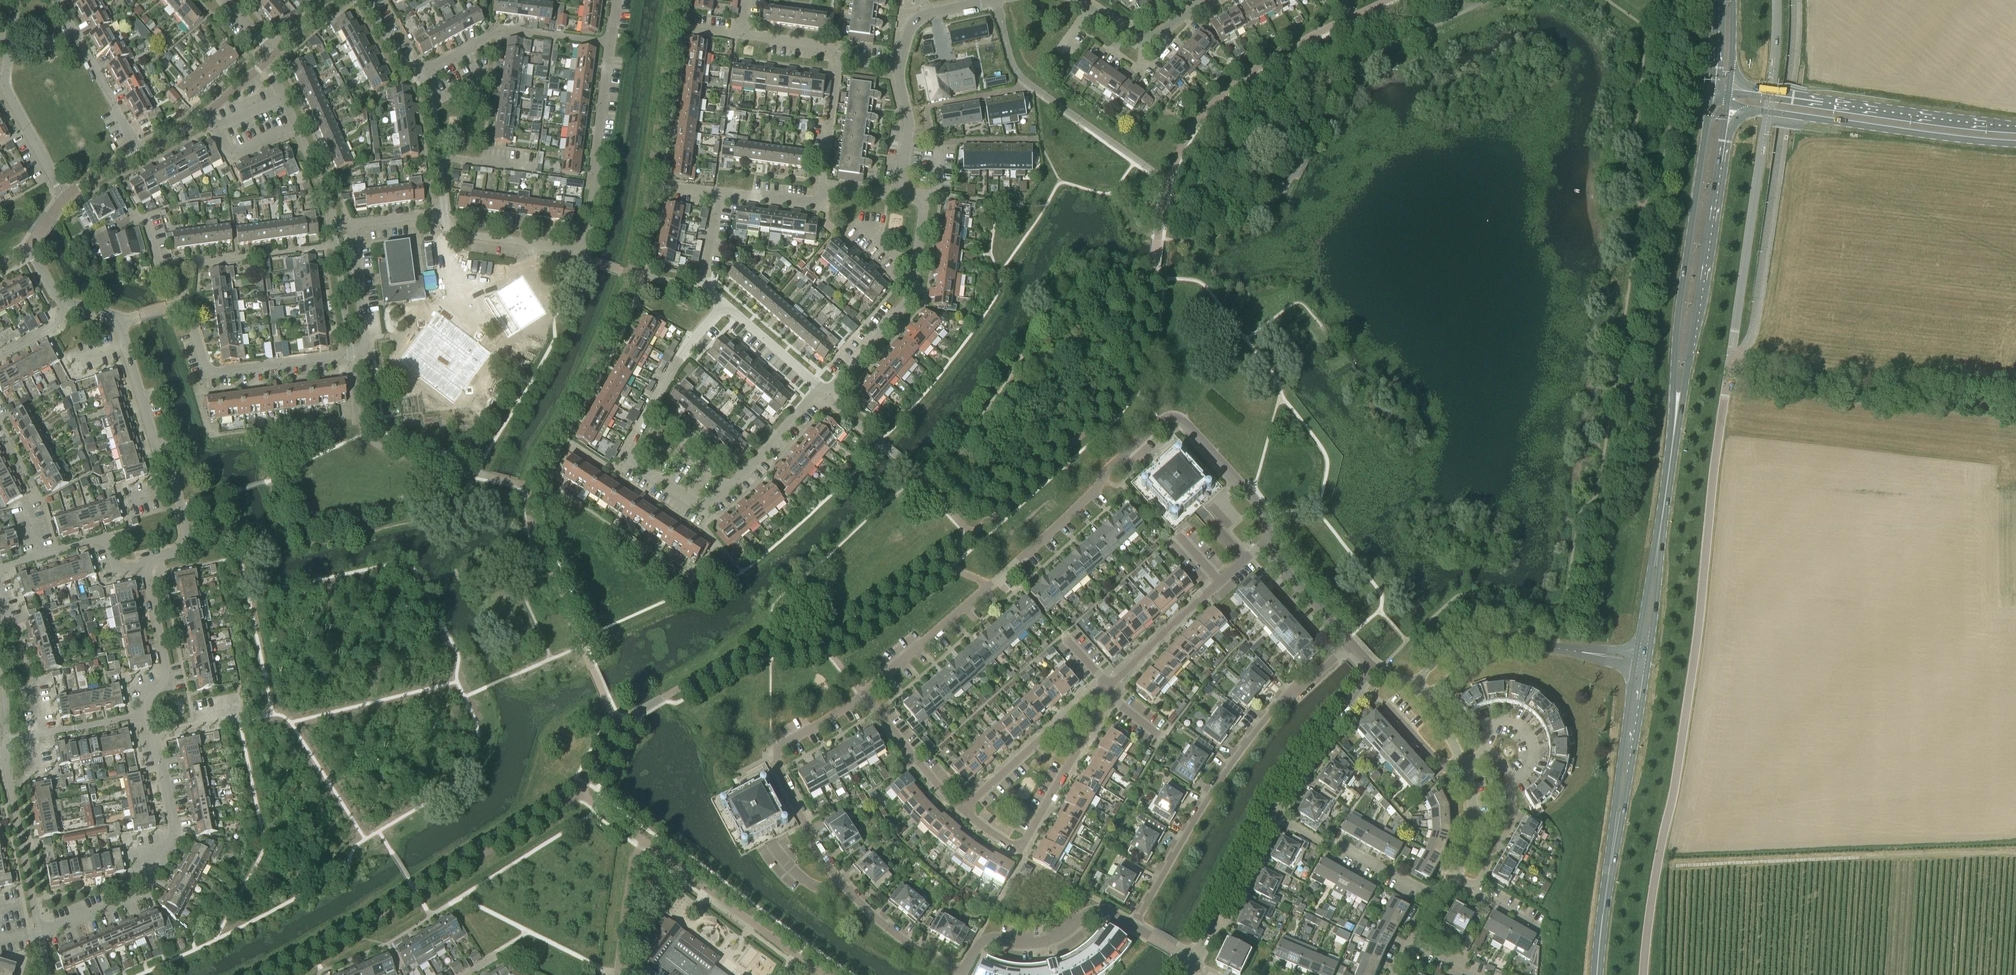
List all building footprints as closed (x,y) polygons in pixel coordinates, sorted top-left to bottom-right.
[(72,2),(75,8),(74,9),(77,14),(78,13),(101,1),(100,0),(76,0),(72,2)] [(168,7),(175,15),(189,3),(187,1),(188,0),(176,0),(168,7)] [(254,2),(260,8),(260,7),(262,10),(274,0),(257,0),(254,2)] [(278,0),(274,0),(262,10),(264,12),(263,13),(268,19),(283,6),(278,0)] [(493,14),(504,15),(506,0),(494,0),(493,14)] [(504,15),(516,17),(518,0),(506,0),(504,15)] [(518,0),(516,17),(527,18),(529,2),(518,0)] [(584,7),(600,10),(602,0),(585,0),(584,7)] [(706,0),(696,0),(695,10),(708,12),(712,12),(713,1),(706,0)] [(852,11),(877,14),(879,0),(854,0),(852,11)] [(1135,1),(1139,10),(1157,0),(1135,0),(1135,1)] [(1240,6),(1252,26),(1259,22),(1258,20),(1264,16),(1265,16),(1257,0),(1255,0),(1247,4),(1246,3),(1240,6)] [(1276,0),(1257,0),(1265,16),(1264,16),(1266,19),(1267,18),(1266,15),(1273,12),(1274,14),(1281,10),(1276,0)] [(1281,10),(1289,6),(1288,4),(1294,0),(1295,0),(1276,0),(1281,10)] [(105,9),(101,1),(78,13),(83,24),(90,20),(93,26),(108,17),(110,16),(107,8),(105,9)] [(529,2),(527,18),(538,20),(541,3),(529,2)] [(191,5),(189,3),(175,15),(182,23),(197,10),(192,4),(191,5)] [(541,3),(538,20),(550,21),(552,5),(541,3)] [(283,6),(268,19),(274,25),(274,24),(277,26),(282,22),(290,15),(283,6)] [(775,24),(777,7),(765,6),(763,23),(775,24)] [(1236,10),(1226,15),(1235,32),(1235,33),(1236,35),(1238,34),(1236,32),(1243,28),(1244,30),(1252,26),(1240,6),(1235,9),(1236,10)] [(138,7),(133,11),(138,17),(143,13),(138,7)] [(465,13),(473,27),(483,22),(475,7),(465,13)] [(584,7),(582,19),(599,21),(600,10),(584,7)] [(777,7),(775,24),(786,26),(789,9),(777,7)] [(789,9),(786,26),(798,27),(800,8),(796,7),(795,10),(789,9)] [(805,8),(800,8),(798,27),(809,29),(811,12),(804,11),(805,8)] [(202,16),(197,10),(182,23),(189,31),(203,20),(201,17),(202,16)] [(877,14),(852,11),(849,33),(874,37),(877,14)] [(823,14),(811,12),(809,29),(820,30),(823,14)] [(340,32),(355,24),(350,13),(329,24),(335,35),(341,32),(340,32)] [(473,27),(465,13),(455,18),(463,33),(473,27)] [(823,14),(820,30),(832,32),(834,15),(823,14)] [(145,25),(149,21),(144,15),(140,19),(145,25)] [(1235,32),(1226,15),(1217,21),(1216,19),(1210,22),(1221,43),(1229,39),(1228,36),(1235,33),(1235,32)] [(563,16),(558,16),(557,27),(565,28),(566,16),(563,16)] [(93,26),(96,31),(89,35),(95,46),(112,36),(107,26),(112,23),(108,17),(93,26)] [(463,33),(455,18),(445,23),(453,38),(463,33)] [(582,19),(581,30),(580,33),(594,35),(595,32),(597,33),(599,21),(582,19)] [(985,19),(947,28),(951,45),(989,37),(985,19)] [(151,21),(145,26),(150,32),(156,27),(151,21)] [(282,22),(277,26),(281,31),(286,27),(282,22)] [(445,23),(435,29),(443,44),(453,38),(445,23)] [(358,29),(355,24),(340,32),(341,32),(346,41),(366,31),(364,27),(358,29)] [(425,34),(422,28),(411,34),(422,55),(433,49),(425,34)] [(162,35),(157,29),(152,33),(157,39),(162,35)] [(435,29),(425,34),(433,49),(443,44),(435,29)] [(1198,35),(1190,42),(1204,55),(1204,56),(1205,58),(1207,56),(1205,55),(1210,49),(1212,51),(1218,45),(1201,29),(1196,33),(1198,35)] [(368,35),(366,31),(346,41),(351,52),(366,44),(363,38),(368,35)] [(201,33),(196,37),(202,43),(206,40),(201,33)] [(874,37),(849,33),(848,40),(873,44),(874,37)] [(323,45),(316,38),(314,35),(310,39),(316,46),(323,45)] [(112,36),(95,46),(101,56),(108,52),(111,58),(126,49),(123,44),(118,46),(112,36)] [(523,53),(523,54),(529,54),(531,42),(508,39),(506,50),(523,53)] [(166,40),(161,44),(167,51),(171,47),(166,40)] [(689,53),(706,55),(708,43),(691,41),(689,53)] [(1204,55),(1190,42),(1183,50),(1182,49),(1177,54),(1195,70),(1200,64),(1198,62),(1204,56),(1204,55)] [(180,43),(176,47),(179,52),(184,48),(180,43)] [(366,44),(351,52),(357,62),(377,51),(375,47),(369,49),(366,44)] [(226,45),(217,52),(230,67),(236,62),(235,61),(238,59),(226,45)] [(931,46),(921,48),(922,56),(933,54),(931,46)] [(111,58),(114,63),(107,67),(113,78),(130,68),(127,62),(134,58),(128,48),(126,49),(111,58)] [(577,59),(593,62),(595,51),(578,49),(577,59)] [(506,50),(505,62),(527,65),(528,59),(522,58),(523,54),(523,53),(506,50)] [(377,51),(357,62),(362,72),(377,64),(374,58),(379,55),(377,51)] [(230,67),(217,52),(209,59),(221,73),(223,71),(224,72),(230,67)] [(706,55),(689,53),(688,64),(710,67),(712,55),(706,55)] [(1195,70),(1177,54),(1173,58),(1174,59),(1167,67),(1181,80),(1180,81),(1182,83),(1183,81),(1182,79),(1187,74),(1189,76),(1195,70)] [(1089,55),(1082,64),(1079,62),(1071,75),(1074,77),(1079,71),(1085,75),(1083,78),(1089,82),(1090,82),(1104,63),(1099,60),(1098,61),(1089,55)] [(316,66),(312,56),(290,65),(295,76),(310,69),(316,66)] [(221,73),(209,59),(201,66),(213,81),(219,76),(219,75),(221,73)] [(593,62),(577,59),(571,59),(569,70),(575,71),(592,73),(593,62)] [(971,59),(926,68),(925,68),(931,103),(950,99),(949,94),(977,88),(971,59)] [(734,66),(732,83),(732,87),(743,88),(747,62),(742,61),(741,67),(734,66)] [(527,65),(505,62),(503,73),(526,76),(527,65)] [(752,62),(747,62),(743,88),(755,90),(757,69),(751,68),(752,62)] [(1090,82),(1089,82),(1088,84),(1090,85),(1091,83),(1097,87),(1098,85),(1106,90),(1117,74),(1108,68),(1109,67),(1104,63),(1090,82)] [(380,70),(377,64),(362,72),(367,82),(388,71),(385,67),(380,70)] [(688,64),(686,75),(708,78),(710,67),(688,64)] [(764,70),(757,69),(755,90),(766,91),(770,65),(765,64),(764,70)] [(130,68),(113,77),(119,88),(125,84),(129,90),(144,81),(135,65),(130,68)] [(770,65),(766,91),(777,93),(780,72),(773,71),(774,65),(770,65)] [(201,66),(193,74),(204,87),(207,85),(207,86),(213,81),(201,66)] [(787,73),(780,72),(777,93),(789,94),(792,68),(787,67),(787,73)] [(1154,78),(1157,81),(1152,85),(1161,94),(1165,89),(1171,95),(1177,88),(1175,87),(1180,81),(1181,80),(1167,67),(1160,75),(1158,74),(1154,78)] [(797,68),(792,68),(789,94),(800,96),(802,75),(796,74),(797,68)] [(310,69),(295,76),(300,86),(315,80),(310,69)] [(723,80),(728,81),(729,70),(720,69),(720,71),(721,72),(720,80),(723,80)] [(569,70),(568,82),(574,82),(590,85),(592,73),(575,71),(569,70)] [(802,75),(800,96),(811,97),(815,71),(810,70),(809,76),(802,75)] [(390,75),(388,71),(367,82),(373,92),(388,84),(385,78),(390,75)] [(815,71),(811,97),(823,99),(824,95),(830,96),(831,85),(825,84),(826,78),(819,77),(819,71),(815,71)] [(503,73),(502,84),(524,87),(526,76),(503,73)] [(193,74),(184,81),(197,95),(203,90),(202,89),(204,87),(193,74)] [(1117,74),(1106,90),(1113,95),(1111,97),(1118,102),(1132,83),(1126,79),(1125,81),(1117,74)] [(708,78),(686,75),(685,86),(701,88),(702,83),(708,84),(709,78),(708,78)] [(876,86),(877,79),(852,76),(851,83),(876,86)] [(315,80),(300,86),(304,97),(320,90),(315,80)] [(131,95),(125,99),(130,110),(148,100),(153,98),(144,81),(129,90),(131,95)] [(197,95),(184,81),(176,88),(188,102),(190,99),(191,100),(197,95)] [(574,82),(572,94),(589,96),(590,85),(574,82)] [(849,99),(848,105),(873,109),(876,86),(851,83),(849,93),(849,99)] [(1137,86),(1132,83),(1118,102),(1125,107),(1126,105),(1134,110),(1140,101),(1148,107),(1153,100),(1144,94),(1145,94),(1136,88),(1137,86)] [(524,87),(502,84),(500,96),(517,98),(517,93),(523,94),(524,87)] [(701,88),(685,86),(683,97),(700,100),(701,88)] [(393,101),(410,99),(408,87),(385,90),(387,102),(393,101)] [(173,88),(167,93),(174,101),(179,96),(173,88)] [(320,90),(304,97),(309,107),(324,100),(320,90)] [(534,98),(534,101),(536,101),(543,102),(543,100),(546,100),(547,97),(548,90),(543,90),(542,99),(534,98)] [(589,96),(572,94),(566,93),(565,105),(567,105),(587,107),(589,96)] [(1023,94),(1010,96),(1015,124),(1019,123),(1018,117),(1027,116),(1026,111),(1031,110),(1029,98),(1024,99),(1023,94)] [(517,98),(500,96),(498,108),(515,110),(517,98)] [(1010,96),(998,98),(1002,126),(1015,124),(1010,96)] [(683,97),(682,109),(698,111),(700,100),(683,97)] [(998,98),(985,101),(989,128),(1002,126),(998,98)] [(411,106),(410,99),(393,101),(395,112),(417,110),(417,105),(411,106)] [(153,111),(148,100),(130,110),(136,121),(146,115),(150,122),(162,115),(158,108),(153,111)] [(324,100),(309,107),(313,118),(329,111),(324,100)] [(978,102),(941,109),(944,128),(982,122),(978,102)] [(587,107),(567,105),(565,116),(569,117),(586,119),(587,107)] [(873,109),(848,105),(845,128),(870,131),(873,109)] [(498,108),(497,118),(514,120),(514,121),(518,122),(519,111),(515,110),(498,108)] [(682,109),(680,120),(697,123),(698,111),(682,109)] [(417,110),(395,112),(389,113),(391,124),(396,123),(413,121),(412,115),(418,114),(417,110)] [(333,121),(329,111),(313,118),(318,128),(333,121)] [(569,117),(568,128),(584,130),(586,119),(569,117)] [(497,118),(495,130),(512,132),(517,133),(518,128),(513,127),(514,121),(514,120),(497,118)] [(697,123),(680,120),(679,132),(695,134),(697,123)] [(338,132),(333,121),(318,128),(323,139),(338,132)] [(413,121),(396,123),(398,135),(420,132),(420,127),(414,128),(413,121)] [(10,138),(8,135),(9,134),(6,128),(0,131),(0,143),(10,138)] [(584,130),(568,128),(566,139),(583,142),(584,130)] [(870,131),(845,128),(842,150),(867,154),(870,131)] [(512,132),(495,130),(494,142),(510,144),(512,132)] [(338,132),(323,139),(327,149),(343,142),(338,132)] [(398,135),(392,136),(394,147),(400,146),(416,144),(415,138),(421,137),(420,132),(398,135)] [(679,132),(677,143),(694,145),(695,134),(679,132)] [(724,141),(722,158),(734,159),(736,143),(737,136),(726,135),(725,141),(724,141)] [(207,160),(210,166),(221,160),(210,139),(200,145),(208,159),(207,160)] [(583,142),(566,139),(564,151),(581,153),(583,142)] [(10,150),(16,148),(13,141),(7,143),(10,150)] [(347,153),(343,142),(327,149),(332,160),(347,153)] [(208,159),(200,145),(194,148),(191,143),(187,145),(198,165),(201,171),(210,166),(207,160),(208,159)] [(694,145),(677,143),(676,154),(692,156),(694,145)] [(747,144),(736,143),(734,159),(745,161),(747,144)] [(416,144),(400,146),(401,158),(418,156),(416,144)] [(759,146),(747,144),(745,161),(756,162),(759,146)] [(201,171),(198,165),(187,145),(183,148),(186,153),(180,156),(188,171),(191,176),(191,177),(201,171)] [(959,151),(959,164),(963,164),(963,171),(971,171),(971,177),(975,177),(975,145),(964,145),(964,151),(959,151)] [(975,145),(975,177),(979,177),(979,171),(986,171),(987,145),(975,145)] [(987,145),(986,171),(994,171),(994,177),(998,177),(998,145),(987,145)] [(1009,145),(998,145),(998,177),(1002,177),(1002,171),(1009,171),(1009,145)] [(1021,145),(1009,145),(1009,171),(1016,171),(1016,177),(1021,177),(1021,145)] [(1021,145),(1021,177),(1025,177),(1025,171),(1033,171),(1033,165),(1038,166),(1038,151),(1033,151),(1033,145),(1021,145)] [(287,146),(277,150),(284,166),(283,166),(285,172),(286,172),(288,177),(299,173),(287,146)] [(759,146),(756,162),(768,164),(770,147),(759,146)] [(770,147),(768,164),(779,165),(781,149),(770,147)] [(284,166),(277,150),(271,153),(268,148),(264,150),(273,171),(276,176),(285,172),(283,166),(284,166)] [(781,149),(779,165),(790,167),(793,150),(781,149)] [(262,157),(256,160),(263,175),(273,171),(264,150),(259,152),(262,157)] [(793,150),(790,167),(802,168),(805,152),(793,150)] [(867,154),(842,150),(839,172),(864,176),(867,154)] [(581,153),(564,151),(563,163),(579,165),(581,153)] [(352,164),(347,153),(332,160),(337,170),(352,164)] [(171,154),(167,156),(181,181),(191,176),(188,171),(180,156),(174,159),(171,154)] [(676,154),(674,165),(691,168),(692,156),(676,154)] [(166,164),(160,167),(168,181),(168,182),(170,187),(181,181),(167,156),(163,158),(166,164)] [(247,157),(243,159),(253,180),(263,175),(256,160),(250,163),(247,157)] [(253,180),(243,159),(238,161),(241,166),(234,169),(241,185),(253,180)] [(579,165),(563,163),(561,174),(578,176),(579,165)] [(19,164),(9,170),(14,179),(18,187),(25,183),(25,182),(28,180),(27,180),(27,179),(31,178),(27,170),(23,172),(19,164)] [(168,181),(160,167),(154,170),(151,165),(147,167),(158,187),(168,182),(168,181)] [(691,168),(674,165),(673,177),(694,180),(696,169),(691,168)] [(145,175),(140,178),(148,192),(151,197),(161,192),(158,187),(147,167),(143,169),(145,175)] [(0,174),(0,175),(8,191),(11,189),(11,190),(18,187),(9,170),(0,174)] [(864,176),(839,172),(838,180),(863,183),(864,176)] [(6,193),(6,192),(8,191),(0,175),(0,196),(6,193)] [(229,184),(226,177),(220,180),(223,187),(229,184)] [(410,185),(412,202),(424,200),(421,177),(408,179),(409,185),(410,185)] [(148,192),(140,178),(129,183),(136,196),(140,203),(140,204),(151,198),(148,192)] [(582,189),(583,182),(566,180),(565,187),(582,189)] [(365,191),(364,185),(352,187),(355,210),(367,208),(365,191)] [(410,185),(409,185),(398,187),(401,204),(412,202),(410,185)] [(471,193),(472,193),(473,186),(461,185),(458,208),(469,209),(471,193)] [(95,203),(84,209),(93,225),(109,216),(112,223),(125,216),(121,210),(125,208),(126,211),(127,210),(116,191),(115,189),(118,188),(118,187),(115,189),(94,200),(95,203)] [(398,187),(387,188),(389,205),(401,204),(398,187)] [(389,205),(387,188),(376,190),(378,207),(389,205)] [(376,190),(365,191),(367,208),(378,207),(376,190)] [(188,202),(200,200),(199,193),(187,199),(188,202)] [(471,193),(469,209),(481,211),(483,194),(472,193),(471,193)] [(517,199),(515,215),(526,217),(528,200),(529,194),(518,193),(517,199)] [(483,194),(481,211),(492,212),(494,196),(483,194)] [(505,197),(494,196),(492,212),(503,214),(505,197)] [(517,199),(505,197),(503,214),(515,215),(517,199)] [(562,205),(560,221),(572,223),(575,200),(562,198),(562,205)] [(528,200),(526,217),(537,218),(540,202),(528,200)] [(540,202),(537,218),(549,220),(551,203),(540,202)] [(551,203),(549,220),(560,221),(562,205),(551,203)] [(968,203),(968,206),(948,203),(946,215),(963,217),(963,218),(969,219),(971,208),(975,208),(976,204),(968,203)] [(667,205),(665,217),(682,220),(683,214),(689,215),(691,206),(681,204),(680,208),(667,205)] [(739,209),(736,225),(736,229),(748,231),(751,204),(746,204),(746,210),(739,209)] [(756,205),(751,204),(748,231),(759,233),(760,229),(762,212),(755,211),(756,205)] [(768,213),(762,212),(760,229),(770,230),(771,230),(774,207),(769,207),(768,213)] [(771,230),(770,230),(770,234),(781,236),(784,215),(778,214),(778,208),(774,207),(771,230)] [(791,216),(784,215),(781,236),(792,237),(793,237),(796,210),(792,210),(791,216)] [(793,237),(792,237),(792,239),(803,241),(804,234),(805,234),(807,218),(800,217),(801,211),(796,210),(793,237)] [(304,219),(306,236),(318,234),(315,211),(302,213),(303,219),(304,219)] [(939,221),(939,225),(967,229),(969,219),(963,218),(963,217),(946,215),(945,222),(939,221)] [(665,217),(663,228),(679,231),(679,232),(685,233),(686,227),(680,226),(682,220),(665,217)] [(804,234),(803,241),(816,243),(819,219),(807,218),(805,234),(804,234)] [(303,219),(293,221),(295,237),(306,236),(304,219),(303,219)] [(293,221),(281,222),(284,239),(295,237),(293,221)] [(281,222),(270,224),(272,241),(284,239),(281,222)] [(272,241),(270,224),(259,225),(261,242),(272,241)] [(229,225),(218,227),(220,244),(232,242),(229,225)] [(259,225),(247,227),(250,244),(261,242),(259,225)] [(939,225),(938,230),(939,230),(944,231),(943,238),(960,240),(966,241),(967,229),(939,225)] [(107,235),(105,227),(96,232),(91,242),(92,246),(100,244),(104,261),(121,256),(115,237),(116,237),(114,233),(107,235)] [(220,244),(218,227),(206,228),(209,245),(220,244)] [(250,244),(247,227),(236,229),(238,245),(250,244)] [(126,234),(116,237),(115,237),(121,256),(122,260),(139,255),(138,253),(145,251),(138,228),(125,232),(126,234)] [(209,245),(206,228),(195,230),(197,247),(209,245)] [(663,228),(660,239),(677,243),(679,232),(679,231),(663,228)] [(197,247),(195,230),(184,232),(186,248),(197,247)] [(186,248),(184,232),(172,233),(173,241),(174,250),(186,248)] [(960,240),(943,238),(942,244),(936,243),(936,248),(958,251),(960,240)] [(660,239),(658,250),(675,254),(675,253),(677,243),(660,239)] [(836,240),(825,253),(822,256),(823,259),(830,266),(845,248),(836,240)] [(385,260),(379,261),(385,305),(426,300),(422,277),(413,278),(408,242),(383,245),(385,260)] [(850,252),(845,248),(830,266),(839,273),(858,251),(854,248),(850,252)] [(958,251),(936,248),(935,253),(941,254),(940,260),(957,262),(958,251)] [(675,254),(658,250),(656,262),(679,267),(681,254),(675,253),(675,254)] [(858,251),(839,273),(847,280),(862,263),(857,258),(861,254),(858,251)] [(299,270),(316,268),(314,256),(291,259),(293,272),(299,271),(299,270)] [(933,266),(933,271),(955,274),(957,262),(940,260),(939,267),(933,266)] [(696,274),(698,264),(689,262),(687,272),(696,274)] [(802,262),(797,267),(801,271),(806,265),(802,262)] [(867,267),(862,263),(847,280),(856,288),(875,265),(871,262),(867,267)] [(737,285),(748,272),(739,264),(728,277),(737,285)] [(875,265),(856,288),(864,295),(868,290),(869,290),(880,278),(875,273),(879,269),(875,265)] [(228,280),(235,280),(233,267),(210,270),(211,282),(228,280)] [(293,272),(294,282),(301,281),(317,279),(316,268),(299,270),(299,271),(293,272)] [(522,271),(478,297),(505,343),(550,317),(522,271)] [(818,279),(810,271),(805,277),(814,284),(818,279)] [(955,274),(933,271),(932,276),(938,277),(937,283),(960,286),(961,275),(955,274)] [(748,272),(737,285),(746,292),(757,279),(748,272)] [(757,279),(746,292),(755,300),(766,287),(769,283),(761,275),(757,279)] [(21,277),(13,281),(24,300),(34,295),(25,278),(22,279),(21,277)] [(868,290),(864,295),(873,303),(889,285),(880,278),(869,290),(868,290)] [(319,291),(317,279),(301,281),(302,293),(319,291)] [(228,280),(211,282),(213,293),(230,291),(228,280)] [(24,300),(13,281),(6,285),(7,287),(5,288),(14,305),(24,300)] [(826,287),(821,283),(817,288),(822,293),(826,287)] [(960,286),(937,283),(936,290),(930,289),(930,294),(952,297),(958,298),(960,286)] [(0,288),(0,301),(5,310),(14,305),(5,288),(3,290),(2,287),(0,288)] [(766,287),(755,300),(763,307),(774,294),(766,287)] [(230,291),(213,293),(214,305),(237,302),(235,290),(230,291)] [(319,291),(302,293),(304,304),(321,302),(319,291)] [(783,302),(774,294),(763,307),(772,315),(783,302)] [(952,297),(930,294),(929,298),(935,299),(934,306),(938,307),(938,310),(956,312),(957,306),(951,306),(952,297)] [(261,304),(262,310),(266,309),(265,298),(257,299),(257,302),(261,304)] [(237,302),(214,305),(216,316),(239,313),(238,302),(237,302)] [(300,316),(305,316),(322,314),(321,302),(304,304),(299,305),(300,316)] [(792,309),(783,302),(772,315),(781,322),(792,309)] [(437,303),(397,355),(452,398),(491,346),(437,303)] [(852,310),(847,306),(843,311),(848,315),(852,310)] [(800,317),(792,309),(781,322),(789,330),(800,317)] [(937,320),(929,313),(924,309),(920,313),(925,317),(921,322),(934,333),(938,337),(949,324),(940,317),(937,320)] [(853,319),(857,314),(852,310),(848,315),(853,319)] [(48,321),(43,313),(34,318),(35,320),(39,326),(43,324),(42,324),(48,321)] [(239,313),(216,316),(217,327),(241,324),(239,313)] [(324,325),(322,314),(305,316),(307,327),(324,325)] [(645,317),(639,328),(654,336),(658,338),(666,325),(650,315),(648,319),(645,317)] [(809,324),(800,317),(789,330),(798,337),(809,324)] [(20,329),(16,331),(20,337),(24,335),(23,334),(29,331),(23,321),(18,325),(20,329)] [(934,333),(921,322),(917,327),(912,323),(909,326),(931,345),(938,337),(934,333)] [(241,324),(217,327),(219,339),(242,336),(241,324)] [(809,324),(798,337),(806,345),(817,332),(809,324)] [(325,336),(324,325),(307,327),(308,337),(309,338),(325,336)] [(931,345),(909,326),(906,330),(910,334),(906,339),(919,350),(923,354),(931,345)] [(16,331),(13,333),(11,328),(4,332),(9,342),(16,338),(16,339),(20,337),(16,331)] [(654,336),(639,328),(634,338),(648,346),(654,336)] [(826,331),(822,336),(824,337),(826,339),(828,336),(830,334),(826,331)] [(1,347),(4,345),(9,342),(4,332),(0,334),(0,346),(1,347)] [(824,337),(817,332),(806,345),(815,352),(826,339),(824,337)] [(826,339),(815,352),(824,360),(839,342),(830,334),(828,336),(826,339)] [(244,347),(242,336),(219,339),(220,350),(244,347)] [(309,338),(308,337),(302,338),(304,350),(327,347),(325,336),(309,338)] [(717,362),(732,344),(723,337),(707,354),(717,362)] [(634,338),(628,348),(647,358),(653,349),(648,346),(634,338)] [(919,350),(906,339),(902,344),(897,340),(894,344),(911,359),(919,350)] [(45,357),(55,352),(50,342),(40,347),(45,357)] [(736,348),(732,344),(717,362),(725,369),(726,369),(745,347),(740,344),(736,348)] [(911,359),(894,344),(891,347),(895,351),(891,356),(908,371),(916,363),(911,359)] [(50,367),(45,357),(40,347),(33,351),(34,354),(32,355),(41,372),(50,367)] [(244,347),(220,350),(222,362),(245,358),(244,347)] [(745,347),(726,369),(734,376),(738,372),(749,359),(744,355),(748,350),(745,347)] [(628,348),(622,358),(637,366),(641,368),(647,358),(628,348)] [(60,361),(55,352),(45,357),(50,367),(60,361)] [(28,354),(21,357),(31,377),(41,372),(32,355),(29,356),(28,354)] [(908,371),(891,356),(887,361),(882,357),(879,361),(896,376),(901,380),(908,371)] [(31,377),(21,357),(13,361),(15,364),(12,365),(21,382),(31,377)] [(622,358),(617,367),(631,376),(637,366),(622,358)] [(749,359),(738,372),(747,380),(762,362),(758,359),(754,363),(749,359)] [(896,376),(879,361),(876,365),(880,369),(876,373),(889,384),(896,376)] [(762,362),(747,380),(755,387),(766,374),(761,370),(765,365),(762,362)] [(703,368),(708,372),(712,367),(708,363),(703,368)] [(21,382),(12,365),(10,366),(9,364),(1,368),(12,387),(21,382)] [(617,367),(611,377),(626,386),(631,376),(617,367)] [(1,368),(0,368),(0,389),(2,392),(12,387),(1,368)] [(696,374),(701,379),(706,373),(699,368),(698,370),(699,370),(696,374)] [(109,383),(119,380),(116,369),(105,372),(109,383)] [(109,383),(105,372),(95,375),(98,386),(109,383)] [(867,375),(864,378),(884,396),(892,387),(889,384),(876,373),(872,379),(867,375)] [(771,378),(766,374),(755,387),(764,394),(779,377),(775,374),(771,378)] [(611,377),(605,387),(620,396),(620,395),(626,399),(631,389),(626,386),(611,377)] [(782,380),(779,377),(764,394),(772,401),(773,402),(784,389),(778,385),(782,380)] [(884,396),(864,378),(861,382),(865,386),(861,391),(874,402),(874,401),(877,404),(884,396)] [(119,380),(109,383),(98,386),(101,397),(119,391),(119,389),(122,388),(119,380)] [(346,380),(298,386),(301,408),(346,402),(345,393),(348,393),(346,380)] [(689,393),(690,393),(694,388),(685,380),(669,398),(678,405),(689,393)] [(54,382),(47,386),(50,390),(57,386),(54,382)] [(67,382),(60,386),(62,390),(68,388),(69,383),(67,382)] [(298,386),(273,390),(251,393),(254,414),(301,408),(298,386)] [(605,387),(600,397),(614,405),(620,396),(605,387)] [(773,402),(772,401),(767,406),(777,414),(792,397),(784,389),(773,402)] [(61,396),(58,390),(53,392),(56,398),(61,396)] [(120,394),(119,391),(101,397),(104,407),(125,401),(123,393),(120,394)] [(874,402),(861,391),(853,400),(871,415),(879,406),(877,404),(874,401),(874,402)] [(70,395),(73,405),(78,403),(80,403),(77,393),(72,395),(70,395)] [(254,414),(251,393),(203,399),(205,412),(208,412),(209,420),(254,414)] [(689,393),(678,405),(687,413),(698,400),(690,393),(689,393)] [(600,397),(594,407),(613,418),(619,408),(614,406),(614,405),(600,397)] [(706,408),(698,400),(687,413),(695,420),(706,408)] [(63,404),(67,411),(72,408),(68,401),(63,404)] [(125,401),(104,407),(107,417),(125,412),(125,409),(128,409),(125,401)] [(7,406),(9,411),(10,412),(12,411),(15,410),(12,403),(7,406)] [(13,427),(32,416),(26,406),(10,415),(12,418),(9,419),(13,427)] [(633,409),(629,414),(636,418),(642,408),(637,406),(635,410),(633,409)] [(613,418),(594,407),(588,417),(607,428),(613,418)] [(706,408),(695,420),(704,428),(715,415),(706,408)] [(66,422),(74,418),(72,414),(70,411),(67,412),(69,417),(65,419),(66,422)] [(103,429),(110,427),(131,421),(129,414),(126,414),(125,412),(107,417),(101,419),(103,429)] [(715,415),(704,428),(713,435),(724,423),(715,415)] [(32,416),(13,427),(17,434),(20,432),(21,435),(37,426),(32,416)] [(84,416),(78,419),(80,426),(86,424),(84,416)] [(607,428),(588,417),(583,427),(602,438),(607,428)] [(832,438),(837,442),(845,432),(827,417),(819,426),(832,437),(832,438)] [(74,418),(66,422),(66,423),(65,423),(70,433),(78,429),(74,418)] [(134,429),(131,421),(110,427),(113,438),(132,433),(131,430),(134,429)] [(732,430),(724,423),(713,435),(721,443),(732,430)] [(757,428),(762,431),(766,427),(761,423),(757,427),(757,428)] [(79,426),(82,436),(89,434),(86,424),(79,426)] [(37,426),(21,435),(22,437),(19,438),(23,446),(42,435),(37,426)] [(811,427),(807,431),(829,450),(830,450),(837,442),(832,438),(832,437),(819,426),(815,431),(811,427)] [(583,427),(577,437),(580,439),(578,441),(587,446),(588,444),(591,445),(594,440),(599,443),(602,438),(583,427)] [(740,437),(732,430),(721,443),(730,450),(741,438),(740,437)] [(829,450),(807,431),(804,434),(809,438),(805,443),(822,458),(829,450)] [(741,438),(730,450),(739,458),(754,440),(745,432),(740,437),(741,438)] [(113,438),(109,440),(112,450),(116,448),(138,442),(135,434),(132,435),(132,433),(113,438)] [(42,435),(23,446),(27,453),(30,451),(31,454),(47,445),(42,435)] [(1222,487),(1179,439),(1131,483),(1174,531),(1177,529),(1198,509),(1222,487)] [(138,442),(116,448),(119,459),(138,454),(137,451),(140,450),(138,442)] [(822,458),(805,443),(800,448),(796,444),(792,448),(814,467),(822,458)] [(47,445),(31,454),(32,456),(30,457),(34,464),(53,454),(47,445)] [(86,446),(88,453),(94,451),(92,445),(86,446)] [(814,467),(792,448),(789,451),(794,455),(790,460),(807,476),(814,467)] [(611,461),(616,453),(610,449),(605,457),(611,461)] [(56,461),(53,454),(34,464),(38,472),(40,470),(42,473),(58,464),(56,461)] [(138,456),(138,454),(119,459),(122,469),(133,466),(144,463),(141,455),(138,456)] [(599,500),(611,482),(570,455),(563,466),(566,468),(561,475),(599,500)] [(95,456),(89,458),(91,465),(97,463),(95,456)] [(0,459),(0,471),(10,466),(6,459),(3,460),(2,458),(0,459)] [(781,462),(778,465),(799,484),(807,476),(790,460),(785,466),(781,462)] [(87,463),(82,465),(86,475),(91,472),(89,467),(87,463)] [(147,474),(144,463),(133,466),(136,477),(147,474)] [(58,464),(42,473),(43,475),(40,476),(44,483),(63,473),(58,464)] [(799,484),(778,465),(774,469),(779,473),(774,478),(787,489),(784,492),(789,496),(799,484)] [(0,471),(0,484),(12,477),(11,475),(13,473),(10,466),(0,471)] [(102,476),(99,466),(92,468),(94,474),(99,477),(102,476)] [(136,477),(133,466),(122,469),(126,480),(136,477)] [(68,483),(63,473),(44,483),(48,491),(51,489),(52,492),(68,483)] [(12,477),(0,484),(0,495),(1,496),(20,485),(16,478),(13,479),(12,477)] [(88,485),(86,478),(79,481),(82,487),(88,485)] [(669,520),(611,482),(599,500),(657,538),(669,520)] [(762,484),(758,487),(775,508),(785,500),(771,484),(766,489),(762,484)] [(20,485),(1,496),(6,506),(23,497),(21,494),(24,492),(20,485)] [(71,485),(66,488),(69,495),(74,492),(71,485)] [(775,508),(758,487),(755,490),(758,495),(754,499),(767,515),(775,508)] [(64,497),(69,495),(66,488),(61,491),(64,497)] [(117,498),(106,501),(109,512),(120,509),(117,498)] [(767,515),(754,499),(748,503),(744,499),(741,502),(758,522),(767,515)] [(106,501),(96,504),(101,523),(103,522),(104,525),(112,522),(109,512),(106,501)] [(741,509),(736,513),(749,529),(758,522),(741,502),(737,505),(741,509)] [(96,504),(85,508),(91,529),(99,526),(99,523),(101,523),(96,504)] [(1128,507),(1120,515),(1132,529),(1136,533),(1140,529),(1144,525),(1128,507)] [(91,529),(85,508),(75,511),(80,529),(83,528),(84,531),(91,529)] [(123,519),(120,509),(109,512),(112,522),(123,519)] [(75,511),(64,514),(71,535),(79,532),(78,530),(80,529),(75,511)] [(749,529),(736,513),(731,518),(727,513),(723,516),(740,537),(749,529)] [(71,535),(64,514),(54,517),(59,535),(62,534),(63,537),(71,535)] [(1120,515),(1112,522),(1128,540),(1136,533),(1120,515)] [(718,529),(720,531),(717,535),(727,548),(740,537),(723,516),(719,519),(723,524),(718,529)] [(710,547),(669,520),(657,538),(695,563),(700,556),(703,558),(710,547)] [(1112,522),(1112,521),(1103,529),(1103,530),(1104,529),(1120,547),(1128,540),(1112,522)] [(13,529),(2,532),(8,553),(16,551),(15,548),(18,547),(13,529)] [(1103,530),(1096,537),(1112,554),(1120,547),(1104,529),(1103,530)] [(0,533),(0,554),(1,556),(8,553),(2,532),(0,533)] [(1112,554),(1096,537),(1087,544),(1104,562),(1112,554)] [(1087,544),(1080,551),(1079,551),(1095,569),(1104,562),(1087,544)] [(1139,552),(1145,559),(1153,552),(1146,545),(1139,552)] [(1079,551),(1080,551),(1079,550),(1070,558),(1071,559),(1071,558),(1087,576),(1095,569),(1079,551)] [(82,568),(93,564),(90,554),(79,557),(80,560),(82,568)] [(77,558),(69,560),(75,581),(86,578),(82,568),(80,560),(78,561),(77,558)] [(1071,558),(1071,559),(1063,566),(1079,584),(1087,576),(1071,558)] [(75,581),(69,560),(61,563),(62,565),(59,566),(65,584),(75,581)] [(56,564),(48,566),(54,588),(65,584),(59,566),(57,567),(56,564)] [(96,575),(93,564),(82,568),(86,578),(96,575)] [(41,572),(39,572),(44,591),(54,588),(48,566),(40,569),(41,572)] [(1079,584),(1063,566),(1055,573),(1071,591),(1079,584)] [(195,568),(184,570),(187,582),(197,579),(195,568)] [(1178,571),(1170,578),(1185,594),(1193,588),(1194,587),(1190,583),(1184,576),(1183,575),(1186,572),(1182,568),(1179,570),(1178,571)] [(35,570),(27,573),(30,583),(34,594),(44,591),(39,572),(36,573),(35,570)] [(187,582),(184,570),(174,573),(176,584),(187,582)] [(30,583),(27,573),(16,576),(20,586),(30,583)] [(1047,579),(1047,580),(1063,598),(1071,591),(1055,573),(1048,580),(1047,579)] [(1185,594),(1170,578),(1162,585),(1177,602),(1185,594)] [(1243,603),(1261,587),(1253,578),(1236,595),(1243,603)] [(197,579),(187,582),(176,584),(178,592),(180,591),(181,594),(199,590),(197,579)] [(1063,598),(1047,580),(1038,587),(1039,588),(1039,587),(1055,605),(1063,598)] [(135,581),(124,583),(126,594),(137,592),(135,581)] [(34,594),(30,583),(20,586),(23,597),(34,594)] [(126,594),(124,583),(113,585),(115,596),(126,594)] [(1162,585),(1154,592),(1169,609),(1177,602),(1162,585)] [(1125,586),(1122,589),(1127,595),(1130,592),(1125,586)] [(1039,587),(1039,588),(1031,595),(1047,613),(1055,605),(1039,587)] [(1268,595),(1261,587),(1243,603),(1250,611),(1268,595)] [(199,590),(181,594),(181,596),(178,597),(180,605),(202,601),(199,590)] [(137,592),(126,594),(115,596),(109,598),(111,608),(136,603),(136,601),(139,600),(137,592)] [(1154,592),(1146,600),(1161,616),(1169,609),(1154,592)] [(1146,600),(1142,595),(1134,602),(1138,607),(1153,623),(1161,616),(1146,600)] [(1275,603),(1268,595),(1250,611),(1258,619),(1275,603)] [(1026,599),(1018,606),(1034,624),(1042,617),(1026,599)] [(185,613),(185,615),(204,611),(209,610),(207,600),(202,601),(180,605),(182,613),(185,613)] [(111,608),(113,619),(119,617),(141,613),(140,605),(137,606),(136,603),(111,608)] [(1275,603),(1258,619),(1265,627),(1283,611),(1275,603)] [(1018,606),(1010,613),(1026,632),(1034,624),(1018,606)] [(1138,607),(1130,614),(1145,631),(1153,623),(1138,607)] [(1212,608),(1204,615),(1219,632),(1227,624),(1212,608)] [(209,610),(204,611),(185,615),(186,618),(183,618),(184,626),(206,622),(211,621),(209,610)] [(1283,611),(1265,627),(1272,635),(1290,619),(1283,611)] [(141,613),(119,617),(113,619),(115,629),(122,628),(140,625),(140,622),(143,622),(141,613)] [(1026,632),(1010,613),(1009,614),(1002,621),(1018,639),(1026,632)] [(28,631),(49,625),(46,614),(28,620),(28,623),(26,623),(28,631)] [(1145,631),(1130,614),(1122,622),(1137,638),(1145,631)] [(1230,614),(1226,618),(1230,623),(1234,619),(1230,614)] [(85,625),(86,625),(92,623),(91,619),(89,620),(87,615),(83,616),(85,625)] [(1219,632),(1204,615),(1196,622),(1211,639),(1219,632)] [(75,618),(78,628),(83,626),(80,616),(75,618)] [(1297,627),(1290,619),(1272,635),(1279,643),(1297,627)] [(1018,639),(1002,621),(994,628),(1010,646),(1018,639)] [(92,623),(86,625),(88,635),(97,633),(95,622),(92,623)] [(206,622),(184,626),(186,634),(189,634),(189,636),(208,633),(206,622)] [(1122,622),(1114,629),(1128,645),(1137,638),(1122,622)] [(1211,639),(1196,622),(1188,630),(1203,646),(1211,639)] [(49,625),(28,631),(30,639),(33,638),(34,641),(52,635),(49,625)] [(141,627),(140,625),(122,628),(124,639),(145,634),(144,627),(141,627)] [(78,628),(76,628),(78,635),(85,633),(83,626),(78,628)] [(1304,635),(1297,627),(1279,643),(1286,651),(1304,635)] [(994,628),(986,635),(1002,653),(1010,646),(994,628)] [(1128,645),(1114,629),(1105,636),(1120,653),(1128,645)] [(1188,630),(1180,638),(1196,653),(1201,658),(1208,651),(1203,646),(1188,630)] [(208,633),(189,636),(190,639),(187,639),(189,648),(210,643),(208,633)] [(1120,653),(1105,636),(1102,633),(1094,640),(1112,660),(1120,653)] [(88,635),(91,645),(92,645),(97,644),(94,634),(88,635)] [(145,634),(124,639),(126,650),(145,646),(144,643),(147,643),(145,634)] [(52,635),(34,641),(35,643),(32,644),(34,652),(55,646),(52,635)] [(986,635),(977,643),(978,643),(994,661),(1002,653),(986,635)] [(1312,643),(1304,635),(1286,651),(1294,659),(1295,659),(1302,667),(1319,652),(1311,644),(1312,643)] [(86,636),(78,638),(80,645),(88,643),(86,636)] [(1180,638),(1172,645),(1188,661),(1196,653),(1180,638)] [(210,643),(189,648),(190,656),(193,655),(194,658),(212,654),(210,643)] [(978,643),(977,643),(970,650),(986,668),(994,661),(978,643)] [(39,659),(40,661),(58,656),(64,654),(61,644),(55,646),(34,652),(36,660),(39,659)] [(1238,650),(1245,656),(1250,650),(1243,644),(1238,650)] [(1188,661),(1172,645),(1165,653),(1181,668),(1188,661)] [(145,646),(126,650),(128,660),(132,660),(139,658),(145,657),(150,656),(148,648),(145,648),(145,646)] [(1050,656),(1056,650),(1052,646),(1046,651),(1050,656)] [(970,650),(962,657),(978,675),(986,668),(970,650)] [(1181,668),(1165,653),(1158,661),(1174,676),(1181,668)] [(1262,658),(1266,662),(1271,657),(1268,653),(1262,658)] [(212,654),(194,658),(194,660),(191,661),(193,669),(215,664),(212,654)] [(58,656),(40,661),(41,664),(38,665),(40,673),(61,667),(58,656)] [(145,657),(139,658),(141,669),(152,667),(150,656),(145,657)] [(962,657),(954,664),(970,682),(978,675),(962,657)] [(141,669),(139,658),(132,660),(128,660),(130,671),(141,669)] [(1254,669),(1243,682),(1258,694),(1261,689),(1264,686),(1266,687),(1267,688),(1269,685),(1271,683),(1265,678),(1271,673),(1258,659),(1251,666),(1254,668),(1254,669)] [(1150,669),(1167,684),(1171,688),(1178,680),(1174,676),(1158,661),(1150,669)] [(1274,671),(1280,666),(1276,661),(1270,666),(1274,671)] [(217,675),(215,664),(193,669),(194,677),(197,676),(198,679),(217,675)] [(954,664),(945,672),(946,672),(962,690),(970,682),(954,664)] [(1067,664),(1056,674),(1070,691),(1079,683),(1070,674),(1073,671),(1067,664)] [(77,673),(85,672),(84,665),(76,666),(77,673)] [(1167,684),(1150,669),(1143,678),(1160,692),(1167,684)] [(946,672),(945,672),(938,679),(953,697),(962,690),(946,672)] [(1056,674),(1048,681),(1062,698),(1070,691),(1056,674)] [(217,675),(198,679),(198,681),(195,682),(197,690),(219,686),(217,675)] [(1213,686),(1217,682),(1212,677),(1208,682),(1213,686)] [(1160,692),(1143,678),(1136,687),(1141,691),(1138,693),(1139,695),(1146,701),(1147,701),(1150,698),(1153,701),(1160,692)] [(1506,704),(1508,679),(1501,678),(1501,679),(1501,683),(1494,684),(1496,704),(1506,704)] [(953,697),(938,679),(929,686),(945,704),(953,697)] [(1508,679),(1506,704),(1516,706),(1522,687),(1515,685),(1516,680),(1508,679)] [(1496,704),(1494,684),(1487,685),(1485,681),(1486,681),(1486,680),(1478,683),(1486,706),(1496,704)] [(1048,681),(1040,688),(1039,689),(1052,703),(1056,700),(1058,702),(1062,698),(1048,681)] [(1258,694),(1243,682),(1232,695),(1234,697),(1240,702),(1249,709),(1253,704),(1251,702),(1258,694)] [(1486,706),(1478,683),(1471,685),(1471,686),(1473,690),(1467,693),(1477,710),(1486,706)] [(112,697),(123,695),(121,684),(110,686),(112,697)] [(1529,689),(1522,687),(1516,706),(1525,710),(1537,688),(1531,685),(1530,685),(1531,685),(1529,689)] [(110,686),(99,688),(103,707),(105,707),(106,710),(114,708),(112,697),(110,686)] [(929,686),(921,692),(921,693),(936,711),(945,704),(929,686)] [(1038,686),(1030,694),(1044,710),(1052,703),(1039,689),(1040,688),(1038,686)] [(99,688),(88,690),(93,712),(101,711),(100,708),(103,707),(99,688)] [(1537,688),(1525,710),(1534,716),(1547,701),(1541,696),(1544,693),(1544,692),(1537,688)] [(88,690),(78,693),(81,711),(84,711),(84,714),(93,712),(88,690)] [(921,693),(921,692),(912,700),(913,700),(928,718),(936,711),(921,693)] [(78,693),(67,695),(69,705),(71,716),(79,715),(79,712),(81,711),(78,693)] [(1477,710),(1467,693),(1461,697),(1458,694),(1458,693),(1449,700),(1450,701),(1457,708),(1458,708),(1458,707),(1459,706),(1468,716),(1477,710)] [(1044,710),(1030,694),(1021,701),(1023,703),(1024,703),(1036,717),(1044,710)] [(69,705),(67,695),(56,697),(58,708),(69,705)] [(123,695),(112,697),(114,708),(125,706),(123,695)] [(1234,697),(1231,700),(1237,705),(1240,702),(1234,697)] [(913,700),(912,700),(904,707),(912,717),(906,722),(913,731),(928,718),(913,700)] [(1552,706),(1547,701),(1534,716),(1540,723),(1560,709),(1556,702),(1555,703),(1552,706)] [(1023,703),(1015,710),(1030,727),(1035,723),(1033,720),(1036,717),(1024,703),(1023,703)] [(71,716),(69,705),(58,708),(60,718),(71,716)] [(1224,705),(1213,719),(1229,730),(1235,722),(1237,723),(1241,718),(1224,705)] [(1358,729),(1375,714),(1367,706),(1351,721),(1358,729)] [(1560,709),(1540,723),(1545,732),(1563,724),(1560,718),(1564,715),(1564,716),(1565,715),(1560,709)] [(1030,727),(1015,710),(1007,717),(1022,734),(1030,727)] [(1375,714),(1358,729),(1357,730),(1365,738),(1383,722),(1375,714)] [(1022,734),(1007,717),(999,725),(1014,741),(1022,734)] [(1229,730),(1213,719),(1203,733),(1221,746),(1224,741),(1222,739),(1229,730)] [(1383,722),(1365,738),(1372,746),(1390,730),(1383,722)] [(1563,724),(1545,732),(1549,742),(1573,737),(1571,729),(1570,729),(1571,730),(1566,731),(1563,724)] [(999,725),(992,732),(991,732),(1004,746),(1008,743),(1010,745),(1014,741),(999,725)] [(1118,728),(1115,733),(1112,730),(1105,740),(1123,752),(1130,743),(1128,742),(1132,737),(1118,728)] [(130,729),(120,731),(122,742),(132,740),(130,729)] [(990,729),(981,737),(996,753),(1004,746),(991,732),(992,732),(990,729)] [(873,730),(864,735),(877,756),(886,750),(873,730)] [(1390,730),(1372,746),(1379,754),(1397,738),(1390,730)] [(111,736),(109,737),(112,755),(124,753),(122,742),(120,731),(111,733),(111,736)] [(112,755),(109,737),(106,737),(105,734),(97,736),(102,757),(112,755)] [(198,735),(187,737),(190,748),(200,746),(198,735)] [(864,735),(854,741),(854,742),(855,741),(867,762),(877,756),(864,735)] [(90,740),(87,741),(91,760),(92,759),(102,757),(97,736),(89,738),(90,740)] [(930,750),(935,747),(928,736),(923,740),(930,750)] [(190,748),(187,737),(177,739),(179,750),(190,748)] [(996,753),(981,737),(973,745),(975,747),(975,746),(988,761),(996,753)] [(1573,737),(1549,742),(1550,752),(1569,752),(1569,745),(1573,744),(1574,745),(1574,744),(1573,737)] [(1397,738),(1379,754),(1387,762),(1404,746),(1397,738)] [(91,760),(87,741),(85,742),(84,739),(76,740),(81,762),(82,766),(93,764),(92,759),(91,760)] [(69,745),(67,745),(66,745),(68,753),(70,764),(81,762),(76,740),(68,742),(69,745)] [(134,751),(132,740),(122,742),(124,753),(134,751)] [(1123,752),(1105,740),(1099,748),(1117,761),(1123,752)] [(855,741),(854,742),(845,747),(858,767),(867,762),(855,741)] [(66,745),(67,745),(66,742),(54,745),(57,755),(68,753),(66,745)] [(1186,757),(1202,768),(1208,759),(1210,761),(1214,755),(1195,743),(1186,757)] [(1353,749),(1348,743),(1343,748),(1348,753),(1353,749)] [(200,746),(190,748),(179,750),(181,759),(184,758),(184,761),(203,757),(200,746)] [(975,747),(967,754),(982,770),(987,766),(985,764),(988,761),(975,746),(975,747)] [(1412,754),(1404,746),(1387,762),(1394,770),(1412,754)] [(845,747),(836,753),(849,773),(858,767),(845,747)] [(1117,761),(1099,748),(1095,753),(1098,755),(1095,759),(1111,770),(1112,769),(1117,761)] [(1569,752),(1550,752),(1549,762),(1572,767),(1574,760),(1574,759),(1573,760),(1569,759),(1569,752)] [(68,753),(57,755),(59,766),(70,764),(68,753)] [(836,753),(828,758),(827,758),(839,779),(849,773),(836,753)] [(967,754),(959,761),(974,777),(982,770),(967,754)] [(1202,768),(1186,757),(1181,754),(1169,771),(1188,784),(1190,781),(1194,784),(1198,779),(1196,777),(1202,768)] [(1419,762),(1412,754),(1394,770),(1401,778),(1419,762)] [(203,757),(184,761),(185,763),(182,764),(183,772),(205,767),(203,757)] [(827,758),(828,758),(827,757),(817,763),(817,764),(818,763),(830,784),(839,779),(827,758)] [(1358,772),(1339,758),(1335,764),(1332,762),(1331,764),(1329,762),(1324,770),(1342,783),(1347,787),(1358,772)] [(1095,759),(1089,768),(1108,780),(1114,771),(1112,769),(1111,770),(1095,759)] [(959,761),(951,768),(955,773),(966,785),(974,777),(959,761)] [(1419,762),(1401,778),(1408,786),(1426,770),(1419,762)] [(1572,767),(1549,762),(1545,772),(1563,780),(1566,773),(1570,774),(1570,775),(1571,775),(1572,767)] [(818,763),(817,764),(808,769),(820,790),(830,784),(818,763)] [(123,765),(115,767),(117,776),(125,775),(123,765)] [(207,778),(205,767),(183,772),(185,780),(188,779),(188,782),(207,778)] [(1089,768),(1084,777),(1100,787),(1100,788),(1102,789),(1108,780),(1089,768)] [(785,833),(799,826),(768,769),(734,787),(715,797),(711,799),(741,857),(753,851),(756,849),(770,841),(785,833)] [(820,790),(808,769),(798,775),(810,795),(811,795),(814,800),(823,795),(820,790)] [(1342,783),(1324,770),(1319,778),(1320,779),(1319,781),(1325,786),(1321,791),(1336,801),(1343,792),(1338,788),(1342,783)] [(1434,779),(1426,770),(1408,786),(1416,795),(1434,779)] [(95,781),(94,772),(86,773),(87,776),(84,776),(85,782),(95,781)] [(105,772),(97,774),(99,780),(107,778),(105,772)] [(1374,782),(1380,776),(1376,772),(1370,777),(1374,782)] [(1563,780),(1545,772),(1540,780),(1560,795),(1564,789),(1564,788),(1564,789),(1560,786),(1563,780)] [(125,789),(144,785),(143,782),(146,782),(145,773),(123,778),(125,789)] [(908,774),(897,784),(893,780),(887,785),(898,798),(915,783),(908,774)] [(1079,780),(1076,785),(1095,796),(1100,788),(1100,787),(1084,777),(1081,781),(1079,780)] [(207,778),(188,782),(189,784),(186,785),(188,793),(209,789),(207,778)] [(41,793),(52,791),(50,779),(39,781),(41,793)] [(1560,795),(1540,780),(1533,788),(1546,803),(1551,798),(1555,801),(1560,795)] [(41,793),(39,781),(28,784),(31,795),(41,793)] [(898,798),(905,805),(905,806),(920,793),(917,790),(919,788),(915,783),(898,798)] [(1169,783),(1160,798),(1177,807),(1182,798),(1185,800),(1188,794),(1169,783)] [(144,787),(144,785),(125,789),(127,799),(149,795),(147,787),(144,787)] [(1076,785),(1070,794),(1090,805),(1095,796),(1076,785)] [(1442,793),(1439,795),(1436,788),(1426,798),(1432,811),(1448,806),(1442,793)] [(1546,803),(1533,788),(1525,794),(1531,806),(1530,807),(1530,806),(1529,807),(1534,816),(1534,817),(1544,811),(1543,811),(1541,807),(1546,803)] [(209,789),(188,793),(189,801),(192,800),(193,803),(211,799),(209,789)] [(52,791),(41,793),(31,795),(32,803),(35,802),(36,805),(54,802),(52,791)] [(1336,801),(1321,791),(1318,797),(1311,792),(1309,794),(1308,793),(1303,801),(1328,818),(1331,812),(1330,811),(1336,801)] [(905,806),(905,805),(902,807),(910,817),(927,802),(920,793),(905,806)] [(1070,794),(1065,804),(1072,808),(1084,815),(1088,817),(1093,807),(1090,805),(1070,794)] [(149,795),(127,799),(130,810),(148,806),(148,804),(151,803),(149,795)] [(1177,807),(1160,798),(1151,812),(1170,824),(1174,818),(1171,816),(1177,807)] [(211,799),(193,803),(193,806),(190,806),(192,814),(213,810),(211,799)] [(1328,818),(1303,801),(1298,809),(1299,810),(1298,812),(1305,817),(1301,822),(1316,832),(1323,822),(1324,823),(1328,818)] [(54,802),(36,805),(36,807),(33,808),(35,816),(56,812),(54,802)] [(934,810),(927,802),(910,817),(919,825),(921,823),(934,810)] [(1084,815),(1065,804),(1062,809),(1064,811),(1062,815),(1079,824),(1084,815)] [(90,805),(83,807),(85,817),(86,817),(92,816),(90,805)] [(148,806),(130,810),(131,816),(125,818),(125,822),(132,820),(132,821),(142,818),(153,816),(152,808),(149,809),(148,806)] [(1449,820),(1448,806),(1432,811),(1432,821),(1449,820)] [(94,816),(101,815),(100,807),(93,808),(94,816)] [(1392,808),(1387,812),(1391,816),(1396,811),(1392,808)] [(213,810),(192,814),(193,822),(196,822),(197,824),(215,820),(213,810)] [(938,813),(934,810),(921,823),(929,831),(944,815),(940,811),(938,813)] [(56,812),(35,816),(36,824),(39,823),(40,826),(59,822),(56,812)] [(836,837),(852,827),(843,812),(824,824),(828,830),(830,828),(836,837)] [(1145,823),(1136,838),(1153,847),(1158,838),(1161,840),(1164,834),(1156,829),(1158,824),(1141,814),(1138,819),(1145,823)] [(944,815),(929,831),(938,839),(952,822),(944,815)] [(1062,815),(1057,824),(1076,835),(1082,825),(1079,824),(1062,815)] [(92,816),(85,818),(88,828),(94,827),(92,816)] [(155,827),(153,816),(142,818),(145,829),(155,827)] [(1352,837),(1360,822),(1350,816),(1341,831),(1352,837)] [(95,818),(97,827),(104,825),(102,817),(95,818)] [(1526,817),(1520,827),(1541,839),(1544,833),(1540,831),(1542,827),(1526,817)] [(142,818),(132,821),(134,832),(145,829),(142,818)] [(215,820),(197,824),(197,827),(194,827),(196,836),(218,832),(215,820)] [(1449,820),(1432,821),(1433,831),(1450,833),(1449,820)] [(59,822),(40,826),(40,828),(37,829),(39,838),(61,833),(59,822)] [(952,822),(938,839),(946,847),(961,830),(952,822)] [(1371,828),(1360,822),(1352,837),(1363,843),(1371,828)] [(1057,824),(1051,834),(1068,843),(1070,845),(1076,835),(1057,824)] [(862,841),(852,827),(836,837),(842,846),(840,848),(843,853),(851,848),(854,852),(861,847),(858,843),(862,841)] [(1541,839),(1520,827),(1514,837),(1531,847),(1533,843),(1538,845),(1541,839)] [(1371,828),(1363,843),(1373,849),(1381,834),(1371,828)] [(946,847),(955,853),(955,854),(967,839),(963,836),(965,833),(961,830),(946,847)] [(1450,833),(1433,831),(1430,841),(1446,846),(1450,833)] [(81,833),(74,834),(76,841),(82,840),(81,833)] [(74,834),(67,835),(69,843),(76,841),(74,834)] [(1047,836),(1043,841),(1063,852),(1068,843),(1051,834),(1049,837),(1047,836)] [(1381,834),(1373,849),(1384,854),(1392,840),(1381,834)] [(1302,862),(1303,855),(1309,845),(1293,836),(1290,842),(1283,838),(1281,840),(1280,839),(1275,847),(1302,862)] [(1514,837),(1509,847),(1530,859),(1533,853),(1529,851),(1531,847),(1514,837)] [(1153,847),(1136,838),(1128,853),(1147,864),(1150,858),(1148,857),(1153,847)] [(231,839),(229,845),(238,848),(240,842),(231,839)] [(893,843),(897,848),(901,844),(897,839),(893,843)] [(955,854),(955,853),(953,856),(963,863),(976,845),(967,839),(955,854)] [(1392,840),(1384,854),(1394,860),(1403,846),(1392,840)] [(191,853),(190,855),(207,864),(210,858),(212,859),(214,859),(216,859),(217,857),(219,856),(224,846),(204,841),(201,848),(193,844),(189,852),(191,853)] [(1063,852),(1043,841),(1038,851),(1058,862),(1063,852)] [(1446,846),(1430,841),(1427,851),(1441,859),(1446,846)] [(985,851),(976,845),(963,863),(973,870),(975,868),(974,868),(985,851)] [(1302,862),(1275,847),(1271,855),(1272,856),(1271,858),(1278,862),(1275,868),(1291,877),(1297,866),(1301,862),(1302,862)] [(1530,859),(1509,847),(1503,857),(1520,867),(1522,863),(1526,865),(1530,859)] [(122,850),(111,852),(113,862),(124,860),(122,850)] [(93,851),(89,851),(90,856),(94,878),(102,876),(101,873),(104,873),(100,854),(94,855),(93,851)] [(867,877),(881,864),(869,851),(853,866),(858,871),(860,869),(867,877)] [(989,854),(985,851),(974,868),(975,868),(984,874),(996,855),(990,851),(989,854)] [(1033,860),(1033,861),(1052,872),(1056,874),(1061,864),(1058,862),(1048,857),(1038,851),(1033,860)] [(1441,859),(1427,851),(1421,861),(1436,869),(1441,859)] [(111,852),(100,854),(104,873),(106,872),(107,875),(115,873),(113,862),(111,852)] [(68,860),(73,882),(81,880),(80,877),(83,877),(79,858),(72,859),(71,854),(67,855),(68,860)] [(207,864),(190,855),(189,858),(186,856),(182,863),(201,874),(207,864)] [(996,855),(984,874),(994,879),(1005,860),(996,855)] [(94,878),(90,856),(79,858),(83,877),(85,876),(86,879),(94,878)] [(1520,867),(1503,857),(1497,867),(1519,879),(1522,873),(1518,870),(1520,867)] [(1323,859),(1314,874),(1311,879),(1322,886),(1325,880),(1334,865),(1323,859)] [(1421,861),(1418,859),(1410,874),(1422,881),(1424,877),(1429,880),(1436,869),(1421,861)] [(73,882),(68,860),(58,862),(61,881),(64,881),(64,884),(73,882)] [(124,860),(113,862),(115,873),(126,871),(124,860)] [(1015,866),(1005,860),(994,879),(1004,885),(1015,866)] [(61,881),(58,862),(46,865),(51,886),(59,885),(59,882),(61,881)] [(0,864),(0,875),(10,873),(8,865),(5,866),(5,863),(0,864)] [(201,874),(182,863),(178,871),(181,872),(180,874),(196,884),(201,874)] [(1113,878),(1130,888),(1136,878),(1138,880),(1141,874),(1122,863),(1113,878)] [(893,876),(881,864),(867,877),(874,885),(872,887),(876,891),(893,876)] [(1334,865),(1325,880),(1336,886),(1344,871),(1334,865)] [(1030,874),(1031,874),(1029,867),(1028,867),(1022,869),(1021,869),(1023,876),(1024,876),(1030,874)] [(1096,870),(1092,867),(1088,874),(1093,877),(1096,870)] [(1519,879),(1497,867),(1492,877),(1496,880),(1494,883),(1504,889),(1506,885),(1508,887),(1511,883),(1515,885),(1519,879)] [(1262,872),(1258,880),(1277,890),(1280,884),(1286,887),(1288,887),(1290,884),(1291,881),(1290,880),(1291,877),(1275,868),(1272,874),(1265,870),(1264,873),(1262,872)] [(1336,886),(1333,891),(1343,897),(1346,892),(1355,877),(1344,871),(1336,886)] [(218,880),(224,883),(228,875),(222,872),(218,880)] [(0,875),(0,881),(1,887),(12,885),(10,873),(0,875)] [(196,884),(180,874),(178,877),(176,875),(172,882),(181,887),(191,893),(196,884)] [(1355,877),(1346,892),(1357,898),(1365,883),(1355,877)] [(1130,888),(1113,878),(1105,893),(1124,904),(1128,899),(1125,897),(1130,888)] [(1277,890),(1258,880),(1254,889),(1255,889),(1254,892),(1261,895),(1258,901),(1274,910),(1277,904),(1280,899),(1274,896),(1277,890)] [(181,887),(172,882),(168,890),(170,891),(169,893),(186,902),(191,893),(181,887)] [(1376,889),(1365,883),(1357,898),(1368,904),(1376,889)] [(904,911),(916,896),(902,885),(888,902),(893,906),(895,904),(904,911)] [(186,902),(169,893),(168,896),(165,894),(161,902),(164,903),(162,907),(176,921),(186,902)] [(1393,894),(1391,898),(1385,909),(1388,911),(1403,919),(1409,908),(1405,906),(1407,902),(1393,894)] [(929,907),(916,896),(904,911),(912,918),(910,920),(915,924),(929,907)] [(1298,898),(1295,905),(1298,907),(1298,908),(1304,911),(1306,907),(1301,904),(1303,900),(1298,898)] [(1246,904),(1241,913),(1260,923),(1264,917),(1269,920),(1274,910),(1258,901),(1256,907),(1248,903),(1247,905),(1246,904)] [(964,907),(971,911),(974,906),(967,902),(964,907)] [(1449,913),(1469,924),(1475,913),(1455,902),(1449,913)] [(1491,911),(1485,908),(1479,918),(1485,921),(1491,911)] [(153,910),(146,913),(153,929),(154,932),(156,936),(158,937),(165,934),(165,931),(172,928),(168,918),(162,912),(158,914),(157,911),(154,913),(154,912),(153,910)] [(1328,911),(1324,919),(1330,922),(1334,914),(1328,911)] [(1403,919),(1388,911),(1383,921),(1397,929),(1403,919)] [(139,918),(137,919),(144,936),(154,932),(153,929),(146,913),(138,916),(139,918)] [(1260,923),(1241,913),(1237,921),(1239,922),(1238,924),(1240,925),(1237,931),(1258,942),(1264,931),(1258,928),(1260,923)] [(1469,924),(1449,913),(1443,924),(1463,935),(1469,924)] [(1478,948),(1478,949),(1480,949),(1482,944),(1483,944),(1485,939),(1485,938),(1488,932),(1495,935),(1504,919),(1493,913),(1484,929),(1474,946),(1478,948)] [(945,939),(955,922),(940,914),(929,933),(935,936),(936,934),(945,939)] [(1305,920),(1311,923),(1314,917),(1308,914),(1305,920)] [(443,918),(440,920),(452,939),(451,939),(454,943),(467,935),(455,916),(452,918),(451,916),(445,920),(443,918)] [(119,926),(117,927),(124,945),(134,941),(126,920),(125,920),(124,917),(120,919),(122,922),(118,924),(119,926)] [(133,917),(126,920),(134,941),(137,947),(145,943),(142,937),(144,936),(137,919),(134,920),(133,917)] [(1495,935),(1495,936),(1492,941),(1502,947),(1505,941),(1515,925),(1504,919),(1495,935)] [(434,927),(432,928),(443,945),(451,939),(452,939),(440,920),(432,925),(434,927)] [(669,920),(663,928),(642,955),(646,958),(651,962),(656,966),(657,965),(671,974),(727,974),(719,969),(717,971),(714,968),(721,959),(669,920)] [(1383,921),(1377,932),(1391,940),(1397,929),(1383,921)] [(969,931),(955,922),(945,939),(955,944),(953,947),(959,950),(962,944),(966,943),(970,945),(976,934),(975,934),(978,929),(972,926),(969,931)] [(99,936),(97,937),(104,953),(114,949),(106,929),(104,925),(100,927),(102,930),(98,932),(99,936)] [(1515,925),(1505,941),(1516,947),(1525,931),(1515,925)] [(113,926),(106,929),(114,949),(124,945),(117,927),(114,928),(113,926)] [(428,927),(425,929),(422,932),(433,949),(436,954),(444,949),(442,945),(443,945),(432,928),(430,930),(428,927)] [(1115,932),(1110,928),(1109,930),(1104,927),(1098,933),(1093,940),(1087,946),(1080,951),(1073,955),(1065,959),(1057,963),(1048,965),(1040,967),(1032,967),(1024,967),(1016,967),(1008,965),(1000,963),(996,962),(992,960),(988,959),(985,964),(983,963),(978,974),(1104,974),(1110,971),(1118,963),(1125,955),(1132,946),(1126,942),(1127,940),(1115,932)] [(1336,937),(1347,942),(1351,935),(1339,929),(1336,937)] [(1377,932),(1372,929),(1366,940),(1370,943),(1385,950),(1391,940),(1377,932)] [(1516,947),(1514,952),(1530,961),(1533,954),(1536,947),(1538,942),(1534,940),(1536,937),(1525,931),(1516,947)] [(415,936),(416,938),(414,939),(427,962),(437,956),(436,954),(433,949),(422,932),(415,936)] [(93,935),(86,938),(94,957),(104,953),(97,937),(94,938),(93,935)] [(1284,935),(1281,941),(1275,957),(1287,962),(1295,940),(1284,935)] [(1469,950),(1475,939),(1469,936),(1463,946),(1469,950)] [(79,944),(77,945),(84,962),(94,957),(86,938),(78,941),(79,944)] [(410,939),(403,943),(414,960),(415,962),(418,967),(427,962),(414,939),(411,941),(410,939)] [(1226,970),(1237,974),(1241,974),(1252,952),(1227,940),(1215,965),(1226,970)] [(1295,940),(1287,962),(1298,966),(1306,945),(1295,940)] [(73,943),(66,946),(71,957),(74,966),(84,962),(77,945),(74,946),(73,943)] [(396,947),(398,949),(395,951),(405,968),(415,962),(414,960),(403,943),(396,947)] [(1370,943),(1365,955),(1381,961),(1385,950),(1370,943)] [(1306,945),(1298,966),(1309,971),(1315,955),(1317,950),(1306,945)] [(59,952),(56,954),(60,962),(60,963),(63,968),(63,970),(74,966),(71,957),(66,946),(58,950),(59,952)] [(1530,961),(1529,965),(1538,970),(1539,956),(1539,948),(1536,947),(1533,954),(1530,961)] [(151,952),(144,955),(147,961),(149,960),(153,958),(152,954),(151,952)] [(473,962),(480,958),(476,952),(470,956),(473,962)] [(1381,961),(1365,955),(1361,953),(1356,964),(1361,966),(1376,972),(1381,961)] [(376,957),(384,974),(397,974),(395,973),(387,955),(384,956),(383,954),(376,957)] [(1046,957),(1048,963),(1056,961),(1055,955),(1046,957)] [(1315,955),(1309,971),(1318,974),(1320,974),(1326,960),(1315,955)] [(1340,959),(1329,955),(1326,960),(1320,974),(1333,974),(1340,959)] [(376,957),(372,959),(373,961),(368,963),(373,974),(384,974),(376,957)] [(130,960),(122,963),(125,970),(133,967),(131,963),(131,962),(130,960)] [(458,961),(454,963),(460,972),(463,969),(458,961)] [(16,966),(0,962),(0,974),(13,974),(16,966)] [(357,965),(361,974),(373,974),(368,963),(364,965),(363,962),(357,965)] [(454,963),(454,964),(450,966),(455,974),(460,972),(454,963)] [(348,972),(349,974),(361,974),(357,965),(349,969),(350,971),(348,972)] [(117,966),(110,969),(112,974),(120,972),(117,966)] [(509,966),(498,973),(496,970),(488,974),(527,974),(509,966)] [(1357,974),(1375,974),(1376,972),(1361,966),(1357,974)]
